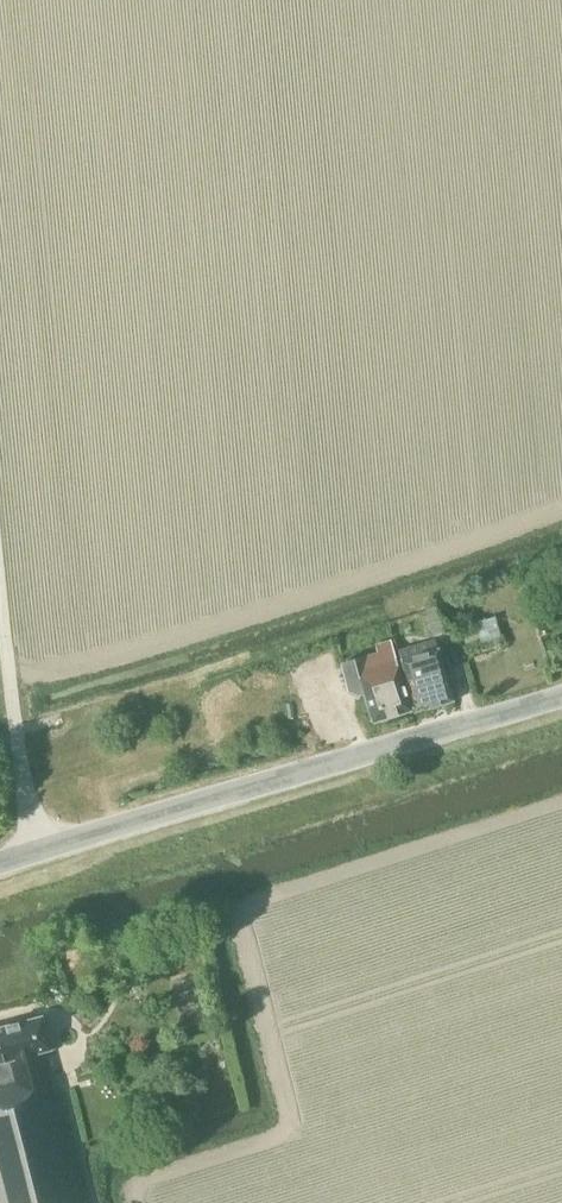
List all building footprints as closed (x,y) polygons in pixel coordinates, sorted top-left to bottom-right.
[(496,619),(483,622),(485,632),(498,629),(496,619)] [(415,711),(452,701),(446,681),(451,679),(445,658),(439,659),(434,641),(397,651),(415,711)] [(409,712),(410,709),(402,682),(390,642),(374,646),(376,654),(340,664),(347,691),(358,696),(363,694),(371,721),(373,723),(373,722),(408,712),(409,712)] [(123,997),(131,984),(123,979),(115,992),(123,997)] [(57,1097),(53,1098),(48,1075),(46,1076),(40,1054),(50,1051),(41,1017),(0,1028),(0,1202),(84,1202),(57,1097)]
